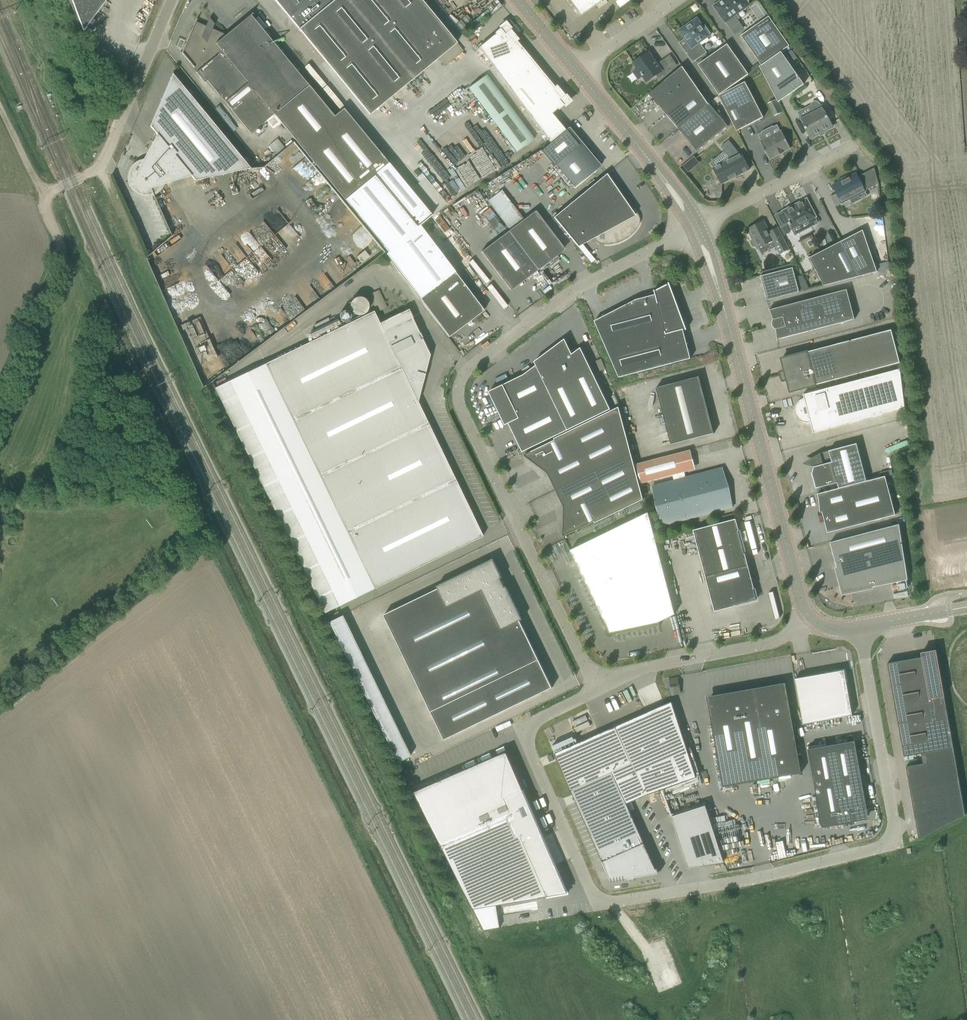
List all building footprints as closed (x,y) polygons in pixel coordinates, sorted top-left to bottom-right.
[(83,31),(106,0),(71,0),(83,31)] [(456,43),(421,0),(275,0),(369,115),(456,43)] [(487,18),(496,10),(488,0),(472,0),(487,18)] [(603,0),(571,0),(581,15),(603,0)] [(730,28),(736,23),(733,18),(751,5),(748,2),(749,0),(722,0),(714,6),(720,14),(730,28)] [(258,127),(274,114),(344,199),(388,163),(343,108),(334,116),(309,85),(251,15),(253,14),(252,13),(224,36),(220,32),(195,22),(182,53),(192,65),(193,64),(199,70),(196,72),(201,78),(203,76),(250,133),(258,127)] [(741,35),(762,65),(781,51),(789,45),(769,16),(741,35)] [(693,62),(701,57),(707,52),(700,43),(710,36),(709,34),(710,33),(705,26),(703,27),(697,18),(679,30),(689,44),(683,48),(693,62)] [(508,86),(535,64),(516,41),(518,39),(510,29),(507,26),(503,26),(499,28),(494,33),(495,34),(479,47),(508,86)] [(698,64),(719,95),(749,74),(727,44),(698,64)] [(778,102),(804,84),(781,51),(762,65),(760,66),(778,102)] [(647,82),(656,75),(659,78),(672,69),(665,59),(657,64),(648,52),(633,63),(647,82)] [(554,87),(535,64),(508,86),(549,143),(565,130),(551,113),(557,109),(558,110),(563,105),(566,103),(567,99),(564,95),(556,85),(554,87)] [(667,115),(698,89),(680,68),(649,94),(667,115)] [(129,177),(129,178),(129,179),(129,180),(129,181),(130,182),(130,183),(130,184),(131,185),(131,186),(131,187),(132,187),(132,188),(133,189),(134,190),(135,190),(135,191),(136,191),(137,192),(138,193),(139,193),(140,194),(141,194),(142,194),(143,194),(143,195),(144,195),(145,195),(146,195),(147,195),(148,195),(149,194),(150,194),(151,194),(152,194),(153,193),(154,193),(155,192),(156,191),(157,191),(157,190),(158,190),(159,189),(159,188),(160,188),(160,187),(161,186),(191,176),(195,181),(250,168),(172,74),(150,126),(156,134),(142,161),(141,162),(140,162),(139,162),(138,163),(137,163),(136,164),(135,165),(134,165),(134,166),(133,167),(132,168),(132,169),(131,169),(131,170),(131,171),(130,172),(130,173),(129,174),(129,175),(129,176),(129,177)] [(534,139),(486,74),(468,88),(516,152),(534,139)] [(745,82),(718,96),(737,131),(764,117),(745,82)] [(698,89),(667,115),(679,130),(710,105),(698,89)] [(782,112),(775,100),(770,102),(776,115),(782,112)] [(812,107),(813,111),(800,118),(811,138),(833,126),(822,106),(821,107),(819,103),(817,102),(815,101),(812,103),(812,105),(812,107)] [(728,126),(710,105),(679,130),(697,152),(728,126)] [(565,130),(557,136),(540,150),(553,166),(555,165),(574,188),(600,166),(581,142),(578,145),(565,130)] [(780,131),(760,142),(769,159),(777,155),(777,156),(783,153),(783,152),(791,148),(781,130),(780,131)] [(740,154),(740,153),(729,140),(721,146),(729,157),(721,163),(713,168),(714,170),(713,171),(718,178),(722,184),(750,169),(741,153),(740,154)] [(688,161),(683,166),(688,172),(693,167),(688,161)] [(843,180),(832,185),(837,194),(842,203),(850,199),(851,200),(852,200),(852,201),(853,201),(854,201),(855,201),(855,200),(856,200),(857,199),(857,198),(858,198),(858,197),(858,196),(857,195),(855,191),(862,188),(864,191),(866,191),(879,184),(874,168),(858,176),(856,173),(847,177),(847,176),(843,179),(843,180)] [(639,221),(639,219),(639,218),(638,216),(638,215),(637,214),(636,213),(635,212),(634,212),(633,211),(632,210),(628,209),(626,206),(628,205),(606,174),(553,217),(577,247),(592,239),(591,237),(593,236),(593,237),(594,238),(594,239),(595,240),(596,241),(597,242),(598,243),(599,243),(600,244),(602,244),(605,244),(607,244),(609,244),(611,244),(614,243),(616,243),(618,242),(620,241),(622,241),(624,239),(626,239),(627,238),(629,236),(630,235),(632,234),(633,233),(634,231),(635,229),(636,228),(637,226),(638,224),(638,222),(639,221)] [(793,229),(795,234),(811,226),(818,223),(815,217),(816,217),(807,199),(797,204),(797,203),(792,206),(783,211),(789,223),(788,223),(790,225),(792,229),(793,229)] [(535,210),(508,231),(537,270),(540,268),(540,267),(550,259),(551,260),(556,256),(556,255),(564,249),(535,210)] [(384,238),(403,222),(400,218),(380,234),(384,238)] [(769,232),(764,221),(748,229),(753,239),(751,240),(750,242),(752,246),(754,247),(756,246),(758,248),(773,240),(780,254),(789,249),(778,227),(769,232)] [(537,270),(508,231),(480,252),(510,290),(518,283),(518,284),(524,280),(524,279),(534,271),(535,272),(537,270)] [(842,241),(860,276),(877,271),(863,231),(842,241)] [(860,276),(842,241),(810,258),(823,284),(860,276)] [(588,251),(584,254),(591,263),(595,260),(588,251)] [(792,264),(760,272),(760,276),(767,300),(777,298),(799,292),(797,284),(792,264)] [(484,310),(476,301),(455,272),(420,299),(448,337),(466,324),(484,310)] [(594,321),(619,377),(691,358),(683,330),(686,329),(686,330),(687,329),(669,282),(668,283),(669,284),(655,291),(655,290),(654,290),(655,294),(636,299),(594,321)] [(847,289),(780,307),(770,310),(770,309),(769,310),(771,312),(772,315),(773,318),(774,321),(775,327),(776,330),(776,333),(777,336),(777,340),(778,340),(778,339),(855,319),(847,289)] [(376,309),(385,303),(377,290),(368,295),(376,309)] [(364,315),(265,363),(374,588),(473,540),(482,536),(417,402),(429,355),(422,339),(420,340),(417,334),(419,333),(411,318),(412,318),(408,309),(379,323),(373,311),(364,315)] [(204,362),(215,358),(199,317),(177,325),(181,335),(190,331),(194,340),(190,342),(195,353),(200,351),(204,362)] [(781,375),(781,376),(896,346),(891,330),(782,358),(785,371),(781,372),(781,373),(781,375)] [(495,394),(523,452),(611,409),(584,355),(575,359),(568,346),(564,349),(563,345),(524,374),(496,388),(498,392),(495,394)] [(790,391),(900,363),(896,346),(781,376),(782,378),(782,379),(783,380),(787,379),(790,391)] [(321,614),(374,588),(265,363),(212,389),(321,614)] [(905,409),(901,372),(900,369),(803,394),(804,398),(803,398),(802,399),(800,400),(799,401),(798,402),(797,403),(797,404),(796,405),(796,406),(795,408),(795,409),(795,411),(795,412),(795,413),(796,415),(796,416),(797,417),(798,418),(799,419),(800,420),(801,421),(802,422),(804,422),(805,422),(806,423),(808,423),(809,423),(811,422),(813,433),(905,409)] [(671,444),(704,436),(714,433),(699,376),(656,388),(671,444)] [(563,535),(564,536),(595,521),(595,522),(595,523),(643,499),(619,407),(554,438),(555,439),(555,440),(524,455),(525,456),(527,455),(549,472),(547,473),(548,474),(549,474),(557,488),(555,489),(556,490),(557,490),(565,505),(563,505),(564,507),(566,506),(565,534),(563,535)] [(839,488),(867,481),(857,443),(818,454),(812,473),(816,488),(837,483),(839,488)] [(674,480),(652,486),(662,526),(733,507),(723,468),(689,476),(686,477),(684,472),(690,470),(685,451),(636,464),(641,484),(645,483),(673,475),(674,480)] [(885,476),(867,481),(839,488),(818,494),(828,533),(895,515),(885,476)] [(659,622),(675,614),(648,512),(570,550),(602,615),(598,617),(605,631),(606,630),(607,629),(608,627),(610,627),(614,628),(615,630),(616,632),(615,634),(661,626),(660,625),(659,622)] [(704,570),(747,559),(736,519),(693,530),(704,570)] [(897,524),(830,542),(837,568),(838,568),(842,585),(851,591),(872,586),(873,587),(908,580),(899,524),(897,524)] [(384,615),(444,740),(552,687),(520,620),(523,619),(506,586),(505,587),(501,578),(502,578),(493,558),(437,586),(438,588),(384,615)] [(754,588),(747,559),(704,570),(715,611),(736,606),(736,605),(757,600),(754,589),(754,588)] [(390,764),(404,758),(339,614),(325,620),(390,764)] [(922,657),(888,663),(904,756),(919,838),(966,814),(954,747),(936,650),(921,653),(922,657)] [(826,673),(824,674),(795,679),(803,724),(804,724),(853,715),(847,683),(846,681),(844,670),(826,673)] [(763,689),(709,698),(712,715),(710,716),(723,787),(802,773),(786,682),(762,687),(763,689)] [(555,753),(611,881),(629,878),(629,879),(630,879),(634,878),(635,878),(635,877),(658,873),(627,804),(647,795),(697,777),(672,700),(555,753)] [(855,741),(808,749),(822,827),(845,823),(845,821),(867,817),(865,805),(867,805),(855,741)] [(507,752),(414,792),(473,908),(566,890),(507,752)] [(706,805),(671,816),(688,867),(724,862),(706,805)]
